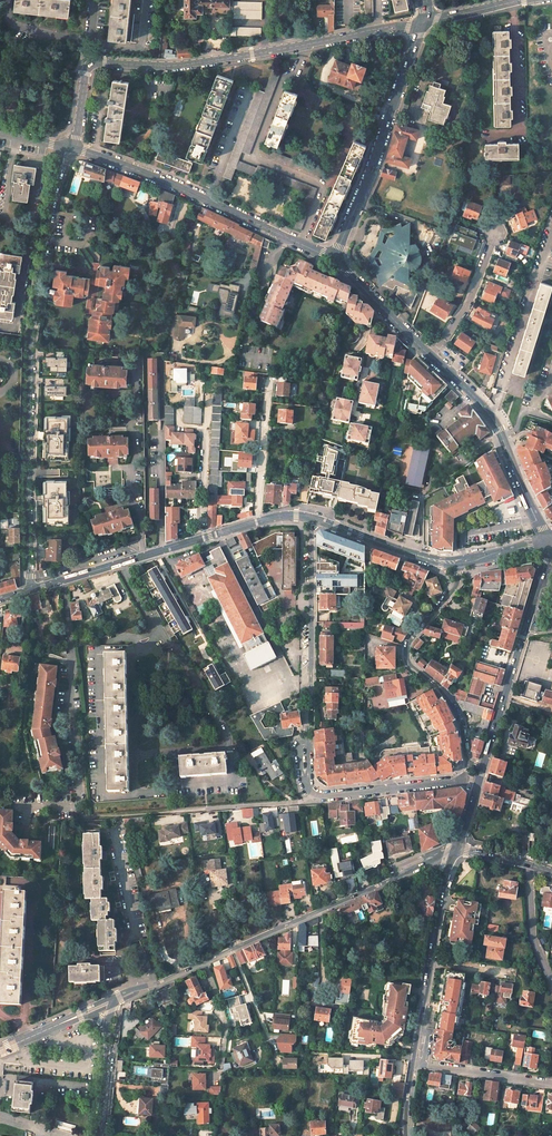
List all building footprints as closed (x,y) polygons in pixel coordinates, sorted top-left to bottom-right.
[(15,9),(40,12),(42,0),(16,0),(15,9)] [(40,12),(70,15),(71,0),(42,0),(40,12)] [(113,15),(130,17),(131,6),(132,0),(115,0),(113,15)] [(186,17),(196,17),(196,13),(196,0),(186,0),(186,17)] [(196,13),(202,13),(202,6),(209,6),(210,9),(214,9),(215,6),(229,6),(232,6),(233,2),(233,0),(196,0),(196,13)] [(365,10),(365,14),(365,17),(373,16),(372,0),(364,0),(365,10)] [(395,12),(409,9),(407,0),(392,0),(395,12)] [(262,2),(233,2),(232,6),(232,10),(262,11),(262,2)] [(331,5),(321,5),(321,16),(325,16),(329,16),(329,32),(330,31),(334,30),(334,29),(334,14),(335,14),(335,5),(331,5)] [(262,11),(232,10),(232,18),(262,19),(262,11)] [(130,17),(113,15),(111,40),(127,42),(128,30),(130,17)] [(329,16),(325,16),(326,28),(318,30),(319,34),(320,34),(327,32),(329,32),(329,16)] [(261,28),(236,27),(236,36),(261,37),(261,28)] [(167,31),(162,31),(161,38),(161,43),(159,58),(164,58),(165,58),(169,58),(179,57),(178,55),(176,55),(176,54),(172,54),(173,50),(167,49),(168,43),(166,43),(167,31)] [(511,43),(511,39),(509,39),(509,31),(501,31),(495,32),(493,32),(495,126),(510,126),(511,126),(511,118),(513,118),(513,115),(513,110),(511,110),(510,95),(512,95),(512,91),(512,86),(510,86),(510,71),(512,71),(512,67),(512,62),(510,62),(509,47),(511,47),(511,43)] [(187,49),(178,49),(178,55),(179,57),(189,57),(193,56),(192,55),(192,48),(192,46),(187,46),(187,49)] [(350,66),(336,61),(330,79),(328,82),(352,91),(353,87),(355,81),(359,83),(364,68),(351,64),(350,66)] [(280,74),(273,72),(265,92),(242,152),(249,154),(280,74)] [(233,80),(218,75),(207,105),(221,111),(226,99),(227,96),(229,97),(230,93),(229,92),(229,90),(233,80)] [(119,81),(114,80),(111,99),(109,99),(108,102),(110,102),(109,110),(125,112),(129,83),(121,81),(121,80),(119,80),(119,81)] [(446,90),(430,84),(428,91),(427,90),(423,103),(431,105),(429,112),(431,112),(428,119),(431,120),(444,124),(446,117),(447,118),(452,105),(443,103),(445,96),(444,96),(446,90)] [(265,92),(257,89),(224,177),(231,180),(236,169),(239,161),(242,152),(265,92)] [(298,95),(285,90),(275,116),(288,120),(298,95)] [(221,111),(207,105),(196,132),(211,138),(216,126),(217,123),(218,124),(220,120),(218,119),(219,117),(221,111)] [(125,112),(109,110),(108,117),(106,117),(106,120),(108,120),(105,140),(121,142),(125,112)] [(288,120),(275,116),(266,141),(268,142),(268,144),(271,145),(271,144),(278,146),(288,120)] [(399,124),(397,124),(392,141),(387,156),(386,161),(408,167),(411,158),(402,156),(407,137),(416,139),(419,131),(403,126),(399,124)] [(211,138),(196,132),(187,156),(190,157),(189,159),(192,160),(193,158),(202,162),(205,153),(206,150),(208,151),(210,147),(208,146),(209,144),(211,138)] [(367,146),(354,140),(314,232),(327,238),(367,146)] [(498,144),(485,144),(485,153),(484,153),(484,155),(485,155),(485,160),(519,159),(519,144),(519,143),(506,144),(506,142),(502,142),(498,142),(498,144)] [(323,171),(268,149),(267,151),(265,157),(320,179),(323,171)] [(193,163),(159,151),(157,156),(156,155),(155,158),(156,158),(156,160),(174,166),(189,172),(193,163)] [(73,167),(74,169),(76,170),(84,173),(87,162),(83,161),(82,165),(78,163),(76,163),(74,164),(73,167)] [(257,168),(239,161),(236,169),(254,176),(255,172),(257,168)] [(84,173),(84,174),(105,180),(106,169),(87,162),(84,173)] [(15,166),(12,181),(16,182),(31,184),(35,184),(37,169),(27,168),(27,166),(23,165),(22,167),(15,166)] [(310,186),(258,165),(257,168),(255,172),(307,193),(310,186)] [(396,172),(383,168),(380,175),(394,180),(396,172)] [(106,169),(105,180),(108,180),(113,181),(115,172),(106,169)] [(115,172),(113,181),(121,185),(124,175),(115,172)] [(124,175),(121,185),(137,192),(141,182),(124,175)] [(498,184),(510,184),(510,175),(498,175),(498,184)] [(16,182),(13,197),(29,200),(31,184),(16,182)] [(317,189),(310,186),(307,193),(294,228),(301,231),(317,189)] [(174,195),(160,189),(159,203),(159,207),(162,208),(163,201),(168,203),(172,204),(174,195)] [(168,203),(163,201),(162,208),(160,213),(159,219),(167,222),(168,222),(173,204),(172,204),(168,203)] [(481,206),(469,201),(463,215),(469,217),(469,216),(476,218),(481,206)] [(151,202),(150,214),(158,215),(159,207),(159,203),(156,202),(151,202)] [(527,222),(537,218),(534,210),(528,212),(526,206),(522,208),(523,211),(515,214),(516,216),(512,218),(514,224),(513,225),(515,230),(528,226),(527,222)] [(231,221),(203,208),(198,218),(204,221),(227,231),(231,221)] [(239,224),(231,221),(227,231),(229,232),(231,233),(234,234),(238,226),(239,224)] [(418,267),(419,265),(420,263),(421,259),(421,257),(421,255),(419,252),(418,250),(419,249),(415,244),(409,245),(410,222),(402,227),(401,223),(380,229),(380,233),(378,239),(375,245),(372,252),(368,257),(371,262),(373,266),(375,270),(377,276),(379,275),(383,284),(393,288),(394,286),(396,284),(400,286),(409,290),(409,286),(409,274),(410,272),(410,271),(411,270),(413,270),(416,268),(418,267)] [(253,232),(238,226),(234,234),(248,241),(253,232)] [(471,254),(476,256),(481,243),(479,242),(479,241),(476,240),(478,236),(476,235),(477,232),(464,227),(462,233),(459,232),(458,234),(453,232),(447,249),(456,252),(459,243),(473,249),(471,254)] [(264,237),(253,232),(248,241),(257,244),(262,246),(264,237)] [(262,246),(269,247),(270,240),(264,237),(262,246)] [(520,243),(513,240),(513,241),(510,240),(510,241),(509,241),(507,244),(506,247),(508,247),(505,253),(510,255),(511,254),(516,256),(518,251),(526,254),(530,246),(520,243)] [(262,246),(257,244),(253,261),(258,262),(262,246)] [(14,317),(16,302),(12,302),(17,272),(20,273),(23,258),(1,254),(0,256),(0,257),(0,269),(2,270),(0,281),(0,315),(14,317)] [(510,263),(499,258),(494,270),(506,275),(510,263)] [(294,283),(298,285),(297,288),(302,290),(304,287),(313,291),(314,290),(323,294),(323,296),(329,298),(328,300),(333,302),(335,298),(348,303),(350,294),(351,290),(339,285),(340,284),(330,279),(330,280),(310,271),(312,268),(298,262),(296,267),(293,268),(286,270),(280,268),(277,275),(279,276),(277,282),(275,281),(273,286),(266,303),(263,311),(265,312),(263,318),(265,319),(263,322),(275,328),(282,312),(281,312),(284,305),(289,292),(288,292),(290,289),(291,289),(292,286),(294,283)] [(101,279),(103,268),(111,269),(111,267),(102,265),(99,267),(97,280),(97,283),(99,283),(100,279),(101,279)] [(125,285),(126,277),(127,277),(127,274),(129,274),(130,267),(115,265),(114,270),(110,270),(111,269),(103,268),(101,279),(100,279),(99,283),(105,284),(108,285),(107,291),(106,291),(105,299),(114,300),(117,300),(118,300),(118,299),(119,297),(121,297),(122,290),(120,289),(120,288),(121,284),(125,285)] [(470,271),(456,265),(452,276),(453,276),(452,278),(456,280),(457,278),(466,281),(470,271)] [(61,287),(60,291),(59,291),(58,298),(59,299),(58,303),(73,306),(75,297),(75,293),(86,295),(86,292),(89,293),(91,282),(91,279),(83,278),(83,279),(79,279),(79,280),(74,279),(75,276),(74,276),(71,277),(71,281),(67,280),(68,275),(68,274),(62,274),(63,272),(57,272),(56,286),(61,287)] [(488,285),(486,284),(483,293),(485,293),(483,298),(493,302),(498,291),(501,292),(501,294),(504,295),(507,294),(509,295),(511,289),(490,281),(488,285)] [(541,282),(513,371),(525,375),(551,288),(551,286),(541,282)] [(226,315),(233,317),(237,299),(236,298),(236,295),(238,296),(240,287),(230,284),(230,286),(221,284),(220,286),(214,284),(212,291),(219,293),(222,303),(219,315),(225,316),(226,315)] [(409,290),(400,286),(396,294),(410,308),(417,293),(409,286),(409,290)] [(371,325),(374,313),(372,311),(370,309),(368,307),(362,306),(363,303),(362,303),(361,302),(359,301),(358,302),(357,302),(358,299),(353,297),(353,296),(350,294),(348,303),(347,308),(346,313),(350,315),(351,316),(354,316),(353,321),(357,322),(360,325),(366,326),(369,325),(371,325)] [(452,304),(439,297),(437,301),(436,300),(430,309),(445,318),(448,313),(449,314),(452,309),(450,308),(452,304)] [(92,316),(91,324),(93,324),(92,330),(93,330),(92,338),(110,340),(111,332),(110,332),(110,327),(112,327),(113,327),(114,319),(113,319),(114,312),(115,304),(114,304),(114,300),(105,299),(99,298),(98,305),(100,306),(99,310),(98,309),(98,311),(98,312),(99,313),(98,317),(95,316),(92,316)] [(172,313),(176,314),(177,304),(180,305),(181,301),(174,300),(172,313)] [(496,315),(479,307),(476,312),(473,318),(490,327),(496,315)] [(500,318),(496,315),(490,327),(495,329),(500,318)] [(194,326),(195,317),(180,316),(180,317),(178,317),(178,320),(175,320),(173,337),(173,338),(184,339),(185,329),(186,329),(187,329),(188,328),(188,327),(187,326),(194,326)] [(20,343),(21,335),(0,332),(0,340),(20,343)] [(475,341),(462,333),(455,343),(468,351),(475,341)] [(373,337),(370,337),(367,355),(369,355),(379,357),(380,358),(384,359),(385,358),(385,357),(389,358),(391,356),(393,357),(394,351),(397,339),(389,337),(388,342),(388,341),(387,340),(386,340),(384,340),(383,340),(383,341),(383,340),(383,339),(373,337)] [(405,353),(394,351),(393,357),(393,360),(392,364),(403,366),(405,353)] [(485,352),(483,360),(484,361),(481,372),(484,373),(491,374),(496,355),(494,355),(485,352)] [(362,359),(346,356),(341,377),(358,381),(362,359)] [(57,371),(67,371),(67,357),(64,357),(57,357),(57,358),(56,358),(56,357),(46,357),(45,365),(56,366),(56,364),(57,365),(57,371)] [(410,393),(408,404),(410,405),(409,411),(408,413),(417,414),(421,414),(422,412),(423,407),(426,408),(432,402),(447,387),(433,374),(432,375),(427,371),(428,369),(416,358),(413,361),(406,360),(404,374),(409,375),(408,376),(417,384),(415,390),(413,389),(412,393),(410,393)] [(148,361),(148,391),(157,391),(156,360),(148,361)] [(103,384),(111,385),(119,386),(119,383),(125,384),(127,369),(126,369),(126,367),(108,365),(107,366),(104,366),(104,365),(99,364),(94,364),(90,363),(90,366),(89,366),(88,381),(94,381),(94,384),(103,384)] [(186,370),(170,370),(171,391),(178,391),(178,386),(187,386),(187,382),(195,381),(195,374),(191,374),(191,372),(186,372),(186,370)] [(414,385),(413,389),(415,390),(417,384),(408,376),(408,379),(414,385)] [(257,379),(245,378),(244,389),(256,390),(257,379)] [(363,382),(359,403),(368,405),(368,406),(369,406),(370,406),(371,406),(376,406),(380,385),(376,384),(375,383),(374,383),(372,382),(372,383),(371,383),(363,382)] [(286,384),(279,383),(278,391),(278,396),(289,397),(290,384),(286,384)] [(66,395),(67,386),(64,386),(57,386),(57,387),(55,387),(55,386),(45,386),(45,395),(55,395),(55,394),(57,394),(57,395),(66,395)] [(451,404),(458,396),(451,390),(445,397),(448,400),(451,404)] [(148,391),(149,421),(157,421),(157,391),(148,391)] [(213,402),(222,402),(222,400),(222,394),(214,394),(213,402)] [(349,423),(353,402),(345,400),(345,399),(344,399),(342,399),(341,399),(337,399),(333,420),(337,421),(338,422),(339,422),(340,422),(341,422),(349,423)] [(433,403),(432,402),(426,408),(423,407),(422,412),(424,412),(433,403)] [(244,411),(243,414),(241,414),(241,419),(251,420),(252,415),(255,415),(255,405),(244,404),(244,411)] [(451,453),(476,434),(480,439),(483,437),(485,439),(489,435),(489,433),(485,427),(486,427),(473,410),(472,410),(469,405),(460,412),(463,417),(437,437),(451,453)] [(165,406),(165,426),(174,426),(174,406),(165,406)] [(221,406),(213,406),(212,430),(220,430),(221,418),(221,406)] [(192,423),(193,407),(184,407),(184,423),(192,423)] [(193,407),(192,423),(201,424),(202,408),(193,407)] [(293,412),(279,411),(279,416),(281,416),(280,423),(292,424),(293,412)] [(67,440),(67,417),(61,417),(61,420),(55,420),(55,417),(47,417),(47,418),(47,457),(47,459),(52,459),(57,459),(56,457),(63,457),(63,459),(70,459),(69,440),(67,440)] [(250,424),(236,423),(235,443),(247,444),(247,441),(255,441),(255,430),(249,430),(250,424)] [(347,440),(369,444),(370,439),(371,439),(371,438),(371,436),(371,435),(372,428),(351,423),(349,431),(348,432),(348,433),(347,433),(347,434),(348,435),(347,440)] [(184,445),(185,434),(173,433),(174,426),(165,426),(165,440),(172,440),(172,444),(184,445)] [(535,452),(537,451),(538,452),(539,452),(540,452),(540,451),(542,447),(551,450),(551,434),(547,433),(547,434),(539,431),(539,430),(529,427),(526,426),(525,430),(522,439),(525,440),(523,450),(516,449),(520,460),(530,484),(537,497),(543,493),(546,492),(551,488),(551,468),(545,453),(541,455),(537,457),(535,452)] [(196,440),(197,436),(196,435),(194,434),(194,429),(185,428),(185,434),(184,445),(187,446),(189,448),(188,453),(191,453),(196,453),(196,449),(195,448),(195,443),(195,439),(196,440)] [(212,430),(209,501),(217,502),(218,485),(218,472),(218,471),(220,430),(212,430)] [(96,458),(122,458),(122,455),(128,455),(127,440),(126,440),(126,438),(113,438),(113,439),(109,440),(109,438),(91,439),(91,441),(90,441),(91,456),(96,456),(96,458)] [(406,484),(422,488),(429,448),(413,445),(406,484)] [(320,494),(338,497),(341,482),(328,480),(329,475),(336,476),(337,467),(338,462),(339,459),(346,460),(347,455),(340,454),(341,453),(326,446),(324,456),(317,455),(316,461),(323,462),(321,468),(322,468),(321,473),(327,475),(326,479),(313,477),(310,492),(320,494)] [(486,454),(475,463),(484,482),(476,486),(484,503),(486,503),(488,509),(501,503),(514,497),(508,483),(497,453),(494,454),(492,450),(486,454)] [(188,453),(178,453),(177,459),(180,459),(179,466),(177,466),(177,472),(192,473),(193,459),(190,459),(191,453),(188,453)] [(252,455),(240,454),(239,467),(251,468),(252,455)] [(182,485),(170,485),(170,479),(170,478),(165,478),(166,498),(196,498),(196,482),(182,482),(182,485)] [(472,509),(477,506),(477,507),(484,503),(476,486),(468,490),(462,478),(457,480),(459,485),(454,487),(458,495),(448,500),(448,501),(441,505),(441,503),(431,508),(431,520),(431,524),(429,524),(429,547),(440,551),(443,551),(452,552),(453,519),(459,516),(467,512),(467,511),(472,509)] [(66,491),(66,482),(60,482),(60,484),(55,484),(55,481),(46,481),(46,482),(47,521),(47,523),(52,523),(56,523),(56,521),(63,520),(63,523),(69,523),(69,504),(67,504),(66,491)] [(244,496),(245,489),(245,483),(229,482),(229,490),(231,490),(230,496),(243,496),(244,496)] [(341,482),(338,497),(338,499),(342,500),(346,501),(346,502),(358,504),(358,506),(368,508),(368,510),(376,511),(380,495),(371,493),(371,492),(367,491),(367,490),(358,487),(350,485),(350,484),(341,482)] [(297,485),(285,484),(285,486),(283,507),(290,505),(291,494),(296,494),(297,485)] [(285,486),(268,485),(266,503),(279,504),(279,508),(283,507),(285,486)] [(150,490),(151,521),(159,521),(158,490),(150,490)] [(551,500),(546,492),(543,493),(537,497),(544,510),(551,505),(551,502),(551,500)] [(233,506),(242,506),(243,496),(230,496),(218,495),(218,504),(233,504),(233,506)] [(217,502),(209,501),(208,526),(208,530),(216,527),(217,502)] [(416,524),(419,502),(412,501),(409,515),(407,515),(408,514),(392,511),(388,531),(402,536),(403,537),(403,533),(410,534),(419,536),(421,525),(416,524)] [(179,508),(166,508),(166,523),(177,523),(180,523),(179,508)] [(114,514),(111,515),(110,514),(97,518),(98,520),(93,522),(97,535),(99,534),(103,533),(104,535),(115,532),(126,529),(125,526),(130,525),(132,524),(128,511),(123,513),(122,510),(114,513),(114,514)] [(387,516),(376,513),(375,521),(378,523),(375,532),(381,534),(385,536),(388,524),(390,516),(387,516)] [(20,541),(20,528),(19,518),(14,518),(14,527),(9,527),(9,518),(1,519),(1,528),(10,528),(10,541),(20,541)] [(177,523),(166,523),(166,542),(177,539),(177,526),(177,523)] [(365,560),(365,547),(355,544),(332,535),(323,532),(321,531),(317,534),(317,546),(365,564),(365,560)] [(262,566),(258,557),(252,545),(249,540),(246,533),(237,535),(245,551),(246,553),(242,555),(240,553),(239,550),(232,554),(258,605),(276,596),(272,586),(263,590),(253,570),(262,566)] [(283,549),(283,533),(276,533),(259,541),(252,545),(258,557),(274,549),(283,549)] [(294,538),(294,533),(283,533),(283,549),(283,585),(282,585),(282,591),(286,591),(291,591),(292,591),(292,586),(296,586),(296,549),(296,538),(294,538)] [(259,541),(257,537),(254,538),(249,540),(252,545),(259,541)] [(235,544),(232,538),(226,541),(229,547),(235,544)] [(61,559),(62,539),(53,539),(50,539),(50,549),(47,549),(47,559),(61,559)] [(263,634),(220,548),(210,552),(214,559),(204,564),(205,566),(203,568),(241,645),(244,643),(249,653),(244,655),(252,670),(276,659),(263,634)] [(396,571),(400,560),(386,555),(371,550),(371,560),(371,562),(381,566),(381,567),(386,569),(386,567),(396,571)] [(203,561),(199,554),(176,566),(178,571),(177,571),(179,574),(180,574),(182,578),(203,568),(205,566),(204,564),(203,561)] [(317,555),(317,564),(317,573),(321,573),(321,576),(317,576),(317,587),(321,587),(321,594),(335,594),(335,587),(362,588),(361,576),(328,576),(328,574),(338,573),(339,567),(335,567),(335,562),(317,555)] [(14,578),(17,587),(20,586),(20,573),(20,564),(18,564),(17,562),(12,563),(12,566),(11,566),(14,578)] [(383,576),(386,569),(381,567),(381,566),(371,562),(371,567),(371,570),(383,576)] [(417,576),(420,568),(409,564),(405,562),(402,570),(402,571),(404,572),(411,573),(417,576)] [(523,580),(533,579),(535,570),(532,566),(525,567),(516,569),(518,582),(519,583),(521,583),(522,582),(522,581),(523,581),(523,580)] [(161,575),(157,567),(141,576),(146,584),(152,580),(155,585),(149,589),(155,600),(161,597),(164,601),(158,605),(165,618),(172,614),(174,619),(168,623),(174,634),(181,630),(184,635),(193,630),(189,623),(187,624),(184,618),(186,617),(176,601),(174,602),(171,596),(173,595),(165,581),(163,582),(159,576),(161,575)] [(415,589),(420,591),(429,572),(424,570),(420,568),(417,576),(411,573),(406,585),(407,585),(415,589)] [(518,582),(516,569),(504,570),(501,570),(501,583),(500,584),(506,585),(504,594),(513,597),(516,597),(519,586),(518,582)] [(501,583),(501,570),(491,572),(486,572),(481,574),(482,580),(480,589),(486,591),(486,587),(486,584),(486,583),(501,583)] [(401,575),(396,572),(393,579),(398,581),(401,575)] [(406,585),(411,573),(404,572),(404,573),(405,574),(404,576),(401,575),(398,581),(406,585)] [(482,580),(481,574),(477,575),(474,576),(474,588),(473,591),(474,591),(478,593),(480,589),(482,580)] [(442,592),(436,577),(427,581),(426,582),(429,590),(422,593),(431,597),(437,599),(442,592)] [(0,592),(10,589),(17,587),(14,578),(0,583),(0,590),(0,592)] [(518,582),(519,586),(516,597),(513,597),(504,594),(501,605),(505,606),(508,607),(523,612),(524,608),(533,579),(523,580),(523,581),(522,581),(522,582),(521,583),(519,583),(518,582)] [(152,580),(146,584),(149,589),(155,585),(152,580)] [(81,582),(85,593),(91,590),(87,581),(81,582)] [(112,597),(115,602),(118,603),(121,601),(122,598),(115,584),(108,588),(109,590),(112,597)] [(415,589),(407,585),(404,592),(411,596),(415,589)] [(383,595),(387,597),(382,606),(382,607),(382,608),(383,610),(384,611),(385,611),(386,611),(387,611),(388,609),(389,608),(405,617),(412,604),(403,598),(404,596),(400,594),(399,596),(400,597),(398,600),(393,598),(396,592),(387,586),(383,595)] [(102,603),(112,597),(109,590),(104,592),(104,591),(102,590),(99,592),(99,593),(99,594),(96,596),(95,595),(93,595),(92,596),(92,597),(92,598),(93,598),(90,600),(89,599),(86,600),(94,617),(103,613),(100,608),(101,607),(102,606),(102,604),(102,603)] [(335,609),(335,595),(321,594),(321,609),(335,609)] [(161,597),(155,600),(158,605),(164,601),(161,597)] [(484,612),(487,601),(477,598),(471,618),(481,621),(484,612)] [(71,603),(72,613),(80,613),(79,603),(71,603)] [(520,621),(523,612),(508,607),(505,606),(502,615),(505,616),(505,618),(502,617),(499,627),(503,628),(517,632),(520,621)] [(6,611),(5,619),(7,619),(8,627),(18,624),(17,618),(21,616),(20,609),(15,610),(14,609),(6,611)] [(174,619),(172,614),(165,618),(168,623),(174,619)] [(464,626),(464,625),(445,620),(441,631),(443,631),(449,633),(460,636),(464,626)] [(175,635),(169,624),(164,627),(165,628),(169,636),(170,638),(175,635)] [(405,636),(409,632),(401,629),(393,626),(386,624),(380,638),(391,641),(393,637),(403,641),(404,638),(405,636)] [(409,632),(413,627),(403,624),(401,629),(409,632)] [(465,638),(469,627),(464,626),(460,636),(465,638)] [(438,638),(441,630),(428,627),(422,633),(438,638)] [(514,642),(517,632),(503,628),(502,632),(499,641),(493,639),(491,646),(497,648),(511,652),(514,642)] [(333,650),(333,637),(333,635),(331,633),(320,633),(320,637),(320,650),(333,650)] [(418,638),(414,643),(413,646),(412,647),(417,650),(423,643),(418,638)] [(29,640),(28,649),(37,650),(38,641),(29,640)] [(393,669),(393,648),(375,648),(375,660),(377,660),(377,669),(393,669)] [(333,664),(333,650),(320,650),(320,664),(333,664)] [(106,654),(108,792),(122,792),(122,793),(126,793),(126,792),(130,792),(127,654),(106,654)] [(4,659),(3,670),(8,670),(7,672),(12,673),(12,671),(18,672),(20,661),(4,659)] [(418,665),(425,671),(428,666),(426,664),(427,663),(422,659),(418,665)] [(442,666),(432,660),(428,666),(425,671),(434,678),(442,666)] [(503,677),(505,670),(505,669),(491,665),(477,661),(474,673),(468,693),(465,702),(479,706),(484,688),(486,683),(489,684),(489,683),(500,686),(503,677)] [(41,694),(40,706),(38,707),(37,715),(39,717),(38,720),(37,719),(36,726),(37,727),(46,728),(50,728),(51,725),(51,720),(55,685),(56,680),(57,667),(53,666),(44,665),(44,670),(42,671),(41,678),(43,680),(42,683),(41,684),(40,692),(41,694)] [(449,672),(442,666),(434,678),(438,681),(441,684),(449,672)] [(457,678),(461,672),(451,666),(450,670),(449,672),(441,684),(447,689),(450,684),(451,685),(452,685),(453,682),(452,681),(454,678),(456,679),(457,679),(457,678)] [(218,673),(209,678),(218,694),(233,686),(231,681),(224,685),(218,673)] [(397,699),(400,699),(407,698),(406,695),(403,680),(398,681),(395,681),(394,674),(384,676),(385,682),(385,683),(388,698),(397,697),(397,699)] [(384,676),(379,677),(365,679),(364,684),(364,687),(380,684),(380,682),(385,682),(384,676)] [(542,686),(527,681),(522,698),(537,702),(542,686)] [(338,702),(338,688),(332,688),(332,687),(329,687),(329,688),(326,688),(326,702),(327,702),(338,702)] [(468,693),(461,691),(460,688),(453,693),(455,695),(456,701),(457,702),(460,700),(465,702),(468,693)] [(438,702),(432,691),(412,701),(430,737),(456,728),(453,721),(454,720),(452,715),(449,710),(447,708),(446,708),(443,710),(441,705),(444,704),(442,701),(441,700),(438,702)] [(546,693),(542,702),(551,705),(551,695),(546,693)] [(465,710),(483,715),(485,708),(479,706),(465,702),(460,700),(457,702),(462,712),(465,710)] [(283,713),(286,712),(281,702),(250,716),(265,740),(292,736),(294,729),(293,729),(294,727),(300,726),(298,712),(284,715),(283,713)] [(338,711),(338,702),(327,702),(327,707),(328,707),(327,717),(336,717),(336,711),(338,711)] [(491,718),(493,711),(485,708),(483,715),(482,718),(490,721),(491,718)] [(487,729),(490,721),(482,718),(481,723),(479,727),(487,729)] [(325,722),(318,722),(317,731),(325,729),(325,722)] [(353,761),(346,762),(345,754),(342,724),(325,729),(317,731),(316,732),(316,735),(316,738),(318,739),(319,743),(317,744),(316,744),(317,760),(316,760),(317,780),(321,783),(322,782),(326,786),(363,781),(364,783),(364,784),(368,783),(373,782),(362,766),(359,762),(358,761),(356,760),(354,760),(353,761)] [(523,728),(516,726),(513,736),(511,736),(509,743),(526,748),(528,741),(527,741),(528,736),(528,735),(527,735),(528,731),(523,729),(523,728)] [(61,765),(55,735),(52,735),(50,728),(46,728),(37,727),(37,728),(38,734),(37,734),(38,739),(40,738),(41,742),(39,745),(41,752),(43,753),(44,757),(42,757),(44,765),(46,765),(47,770),(57,768),(57,766),(61,765)] [(407,775),(411,775),(449,770),(452,766),(456,761),(460,757),(460,756),(462,755),(460,746),(460,743),(459,744),(456,728),(430,737),(431,739),(432,745),(429,748),(425,748),(421,749),(420,746),(386,751),(384,751),(383,752),(381,754),(381,756),(380,758),(381,760),(381,761),(382,763),(377,766),(386,779),(391,775),(392,776),(393,779),(395,777),(399,777),(400,776),(407,775)] [(480,754),(483,743),(475,740),(476,739),(470,737),(472,751),(473,757),(478,759),(480,754)] [(257,751),(252,754),(254,758),(258,764),(260,763),(263,767),(260,769),(263,775),(268,773),(271,778),(272,777),(278,774),(279,776),(284,773),(276,759),(273,761),(273,762),(273,763),(271,764),(264,752),(262,748),(260,749),(257,751)] [(179,757),(181,778),(227,774),(226,759),(227,759),(227,757),(226,757),(226,753),(179,757)] [(507,763),(493,759),(491,765),(488,773),(503,777),(507,763)] [(373,769),(369,762),(362,766),(373,782),(382,781),(373,769)] [(386,779),(377,766),(373,769),(382,781),(386,779)] [(445,773),(449,773),(449,772),(449,770),(411,775),(407,775),(400,776),(400,778),(400,779),(409,778),(445,773)] [(505,787),(486,782),(484,788),(482,793),(502,799),(505,790),(505,787)] [(443,806),(446,806),(448,805),(450,806),(450,808),(448,811),(457,815),(458,812),(461,813),(463,808),(464,806),(465,800),(466,794),(460,788),(457,789),(457,791),(454,791),(453,789),(434,792),(434,794),(431,794),(428,794),(427,792),(414,794),(415,805),(416,809),(416,811),(424,809),(424,810),(443,808),(443,807),(443,806)] [(516,793),(505,790),(502,799),(510,801),(513,802),(516,794),(516,793)] [(491,810),(492,811),(493,810),(494,810),(500,811),(503,802),(509,804),(510,801),(502,799),(482,793),(481,799),(479,804),(489,807),(489,809),(490,809),(490,810),(491,810)] [(405,806),(415,805),(414,794),(402,796),(402,800),(402,801),(398,802),(399,807),(403,806),(405,806)] [(341,814),(341,826),(346,826),(346,828),(350,828),(350,825),(355,825),(354,811),(363,811),(361,801),(353,802),(348,802),(348,805),(344,805),(341,805),(340,803),(338,803),(330,803),(330,810),(329,811),(330,816),(337,816),(337,814),(341,814)] [(366,816),(379,814),(378,802),(364,804),(366,816)] [(278,815),(279,818),(279,825),(280,831),(286,830),(286,833),(302,831),(299,805),(288,807),(289,814),(284,815),(284,814),(278,815)] [(389,806),(381,808),(382,820),(388,819),(388,815),(390,815),(389,806)] [(8,849),(7,850),(10,854),(12,857),(15,856),(35,858),(40,859),(42,859),(43,841),(31,839),(23,839),(20,841),(16,836),(12,832),(14,831),(15,825),(14,810),(0,809),(0,842),(2,845),(3,844),(6,846),(8,849)] [(252,809),(243,809),(244,817),(253,816),(252,809)] [(266,833),(274,832),(273,826),(279,825),(279,818),(272,819),(272,813),(263,814),(264,823),(259,823),(260,832),(266,832),(266,833)] [(124,825),(145,824),(144,817),(123,819),(124,825)] [(419,829),(417,820),(410,821),(411,827),(412,830),(419,829)] [(220,821),(214,821),(214,824),(205,825),(203,825),(202,822),(194,822),(195,831),(201,830),(202,835),(215,834),(216,836),(222,836),(220,821)] [(189,832),(187,822),(178,824),(179,825),(170,827),(165,828),(165,830),(163,830),(159,831),(161,842),(166,841),(166,839),(181,837),(180,834),(189,832)] [(235,842),(242,841),(252,839),(251,834),(250,827),(238,829),(237,823),(226,825),(229,840),(234,840),(235,842)] [(435,833),(434,830),(436,829),(433,823),(419,830),(420,836),(421,844),(422,851),(440,843),(442,843),(439,836),(437,837),(435,833)] [(260,832),(251,834),(252,839),(253,842),(261,841),(260,832)] [(84,834),(85,869),(101,869),(101,860),(107,860),(107,851),(103,851),(103,847),(100,847),(100,834),(85,834),(84,834)] [(355,834),(341,838),(343,845),(357,841),(355,834)] [(412,850),(409,837),(387,842),(390,855),(412,850)] [(373,854),(361,860),(365,870),(373,866),(373,867),(374,867),(375,867),(376,867),(376,866),(377,866),(377,864),(377,863),(376,862),(375,861),(377,860),(380,859),(384,859),(381,844),(381,840),(371,842),(373,854)] [(355,874),(353,861),(339,864),(337,848),(329,850),(334,878),(355,874)] [(203,861),(204,871),(205,871),(210,871),(221,870),(220,858),(203,861)] [(133,867),(135,878),(142,876),(139,866),(133,867)] [(311,868),(312,883),(327,881),(326,880),(330,879),(329,871),(325,871),(325,867),(311,868)] [(85,869),(86,899),(92,899),(102,899),(102,890),(108,890),(107,881),(103,882),(103,877),(101,877),(101,869),(85,869)] [(211,873),(212,887),(217,886),(218,889),(222,888),(222,886),(228,885),(226,869),(221,870),(210,871),(211,873)] [(517,883),(505,881),(503,890),(501,890),(500,897),(515,899),(517,883)] [(280,889),(280,891),(288,890),(289,895),(293,895),(292,885),(291,883),(279,884),(280,889)] [(293,895),(293,897),(301,896),(301,894),(305,894),(304,883),(292,885),(293,895)] [(541,886),(540,892),(544,893),(543,903),(543,907),(551,908),(551,893),(550,890),(549,890),(549,888),(541,886)] [(150,896),(153,908),(158,907),(170,904),(171,908),(171,907),(179,906),(176,892),(175,889),(163,892),(163,894),(150,896)] [(267,891),(269,904),(282,902),(280,891),(280,889),(267,891)] [(280,891),(282,902),(290,901),(289,895),(288,890),(280,891)] [(0,993),(0,1004),(22,1005),(27,892),(5,891),(4,916),(0,993)] [(348,904),(340,907),(343,915),(363,907),(364,911),(368,909),(370,913),(377,910),(377,911),(384,909),(382,904),(377,892),(367,896),(354,901),(348,904)] [(435,898),(426,896),(423,914),(432,916),(435,898)] [(93,917),(93,921),(99,921),(109,921),(109,916),(115,916),(115,907),(110,907),(110,903),(108,903),(108,899),(102,899),(92,899),(93,912),(93,917)] [(478,925),(482,904),(458,900),(457,907),(456,907),(451,941),(472,945),(474,932),(471,931),(472,924),(478,925)] [(310,920),(312,925),(318,922),(317,917),(310,920)] [(99,921),(100,951),(101,951),(115,951),(116,951),(116,942),(122,942),(121,933),(117,933),(117,929),(115,929),(115,921),(113,920),(113,919),(111,920),(109,921),(99,921)] [(304,923),(299,925),(298,938),(305,938),(305,928),(306,927),(304,923)] [(498,926),(489,924),(488,931),(497,933),(498,926)] [(282,938),(278,938),(277,949),(280,949),(290,950),(290,934),(285,934),(283,934),(282,938)] [(305,938),(298,938),(298,954),(305,953),(305,947),(308,947),(319,947),(318,935),(311,936),(310,936),(309,936),(309,937),(308,937),(308,938),(305,938)] [(494,938),(486,937),(485,944),(489,945),(487,957),(501,959),(503,947),(504,947),(505,940),(499,939),(499,937),(494,936),(494,938)] [(259,942),(243,949),(249,961),(249,962),(265,954),(259,942)] [(243,949),(236,953),(242,965),(249,961),(243,949)] [(290,950),(280,949),(280,952),(286,952),(285,958),(277,958),(277,964),(283,964),(283,961),(292,962),(292,953),(289,953),(290,950)] [(232,955),(227,957),(232,968),(237,966),(232,955)] [(70,967),(70,983),(101,982),(101,981),(100,966),(92,966),(91,960),(83,960),(83,964),(78,964),(79,966),(70,967)] [(221,966),(215,968),(221,989),(230,987),(232,986),(230,980),(232,979),(230,975),(226,976),(223,966),(221,966)] [(438,1021),(437,1029),(457,1033),(462,1004),(463,999),(460,998),(461,990),(464,991),(465,982),(464,982),(465,973),(448,971),(447,979),(445,979),(443,987),(445,988),(443,996),(442,995),(441,1004),(443,1005),(442,1009),(440,1009),(439,1013),(441,1013),(439,1021),(438,1021)] [(349,979),(343,978),(341,992),(345,992),(350,993),(352,976),(349,976),(349,979)] [(195,977),(186,981),(187,982),(188,986),(193,996),(188,999),(187,1001),(189,1004),(191,1005),(196,1003),(197,1005),(209,999),(206,993),(203,994),(195,977)] [(387,1017),(387,1022),(383,1025),(377,1024),(378,1022),(370,1021),(369,1023),(366,1022),(367,1020),(359,1019),(359,1018),(354,1017),(352,1029),(352,1030),(354,1030),(353,1039),(359,1040),(359,1043),(368,1045),(369,1042),(390,1046),(390,1041),(395,1037),(399,1033),(403,1034),(404,1031),(406,1020),(403,1020),(404,1017),(404,1015),(406,1015),(408,1007),(406,1007),(406,1003),(407,999),(407,994),(410,995),(411,985),(393,982),(391,982),(389,982),(388,981),(388,983),(387,990),(386,994),(388,995),(388,999),(387,1003),(386,1008),(384,1007),(383,1014),(384,1016),(387,1017)] [(135,1007),(138,1015),(153,1009),(150,1003),(154,1001),(156,1007),(179,997),(172,982),(162,987),(164,991),(155,995),(156,997),(155,998),(149,1000),(148,998),(138,1002),(140,1005),(135,1007)] [(481,986),(472,984),(471,990),(470,995),(478,996),(479,994),(488,995),(488,992),(490,983),(481,982),(481,986)] [(513,985),(501,983),(501,986),(496,985),(495,993),(494,1002),(505,1003),(506,998),(510,998),(511,996),(513,985)] [(534,993),(524,991),(523,997),(521,997),(520,1005),(532,1007),(534,993)] [(238,996),(228,999),(232,1013),(238,1011),(242,1025),(252,1022),(246,1003),(241,1005),(238,996)] [(44,1003),(43,1010),(48,1010),(49,1007),(53,1007),(53,998),(48,997),(47,1003),(44,1003)] [(331,1009),(317,1008),(316,1012),(314,1012),(313,1020),(329,1022),(331,1009)] [(202,1011),(189,1010),(189,1019),(195,1019),(194,1031),(208,1032),(209,1025),(207,1025),(207,1017),(202,1016),(202,1011)] [(290,1015),(273,1013),(273,1019),(275,1019),(274,1024),(274,1029),(289,1031),(290,1015)] [(134,1032),(141,1039),(145,1035),(149,1039),(153,1034),(158,1039),(166,1030),(158,1021),(157,1023),(153,1019),(146,1027),(143,1024),(138,1028),(137,1027),(133,1031),(134,1032)] [(437,1029),(432,1055),(436,1059),(448,1061),(459,1063),(464,1034),(437,1029)] [(295,1035),(282,1034),(282,1039),(279,1043),(281,1052),(291,1053),(292,1045),(296,1042),(296,1035),(295,1035)] [(526,1036),(515,1034),(513,1046),(518,1047),(517,1057),(522,1058),(526,1036)] [(197,1047),(196,1060),(210,1061),(210,1057),(211,1055),(212,1051),(210,1049),(210,1045),(205,1045),(206,1037),(193,1036),(192,1046),(197,1047)] [(472,1042),(465,1041),(462,1055),(466,1056),(470,1056),(472,1042)] [(236,1047),(233,1049),(235,1052),(232,1053),(234,1057),(236,1056),(240,1066),(253,1060),(248,1049),(250,1048),(247,1042),(236,1046),(236,1047)] [(150,1056),(164,1057),(165,1046),(160,1045),(151,1045),(150,1056)] [(528,1054),(525,1053),(523,1066),(536,1068),(538,1055),(534,1055),(535,1048),(529,1047),(528,1054)] [(492,1051),(489,1051),(488,1059),(487,1060),(490,1060),(502,1062),(503,1052),(492,1050),(492,1051)] [(297,1058),(283,1058),(283,1068),(297,1068),(297,1058)] [(343,1058),(327,1058),(327,1065),(330,1068),(343,1068),(343,1058)] [(363,1061),(349,1060),(348,1071),(363,1072),(363,1061)] [(393,1061),(381,1060),(379,1077),(391,1078),(393,1061)] [(170,1064),(155,1063),(154,1081),(159,1081),(159,1080),(161,1080),(161,1084),(168,1085),(169,1075),(163,1075),(163,1067),(169,1067),(170,1064)] [(230,1063),(224,1064),(223,1072),(232,1072),(230,1063)] [(435,1075),(430,1074),(428,1084),(439,1086),(441,1074),(435,1073),(435,1075)] [(193,1074),(194,1090),(206,1089),(206,1074),(193,1074)] [(451,1076),(441,1074),(439,1086),(439,1088),(449,1089),(450,1085),(451,1076)] [(33,1083),(16,1081),(13,1111),(30,1113),(31,1101),(33,1101),(33,1095),(32,1095),(33,1083)] [(498,1083),(486,1081),(484,1100),(485,1100),(493,1101),(496,1101),(498,1083)] [(466,1086),(459,1085),(458,1094),(470,1096),(472,1083),(467,1082),(466,1086)] [(212,1095),(220,1095),(221,1089),(221,1087),(212,1087),(212,1089),(210,1089),(210,1095),(212,1095)] [(404,1089),(392,1089),(392,1098),(403,1098),(404,1089)] [(519,1092),(506,1090),(505,1101),(510,1102),(518,1103),(519,1092)] [(357,1097),(341,1094),(339,1105),(355,1108),(357,1097)] [(538,1096),(523,1094),(521,1106),(526,1106),(526,1109),(536,1110),(538,1096)] [(153,1099),(140,1098),(140,1108),(139,1108),(139,1114),(152,1115),(153,1099)] [(381,1101),(368,1099),(367,1104),(365,1103),(365,1107),(367,1108),(366,1112),(376,1113),(376,1118),(383,1119),(385,1108),(380,1107),(381,1101)] [(209,1103),(185,1104),(185,1114),(199,1114),(199,1124),(209,1124),(209,1103)] [(58,1121),(56,1127),(74,1132),(75,1126),(58,1121)] [(325,1121),(311,1122),(312,1135),(326,1134),(325,1121)] [(260,1129),(260,1135),(275,1135),(280,1135),(279,1125),(270,1125),(270,1128),(260,1129)] [(472,1126),(471,1125),(467,1128),(473,1134),(477,1130),(472,1126)]
